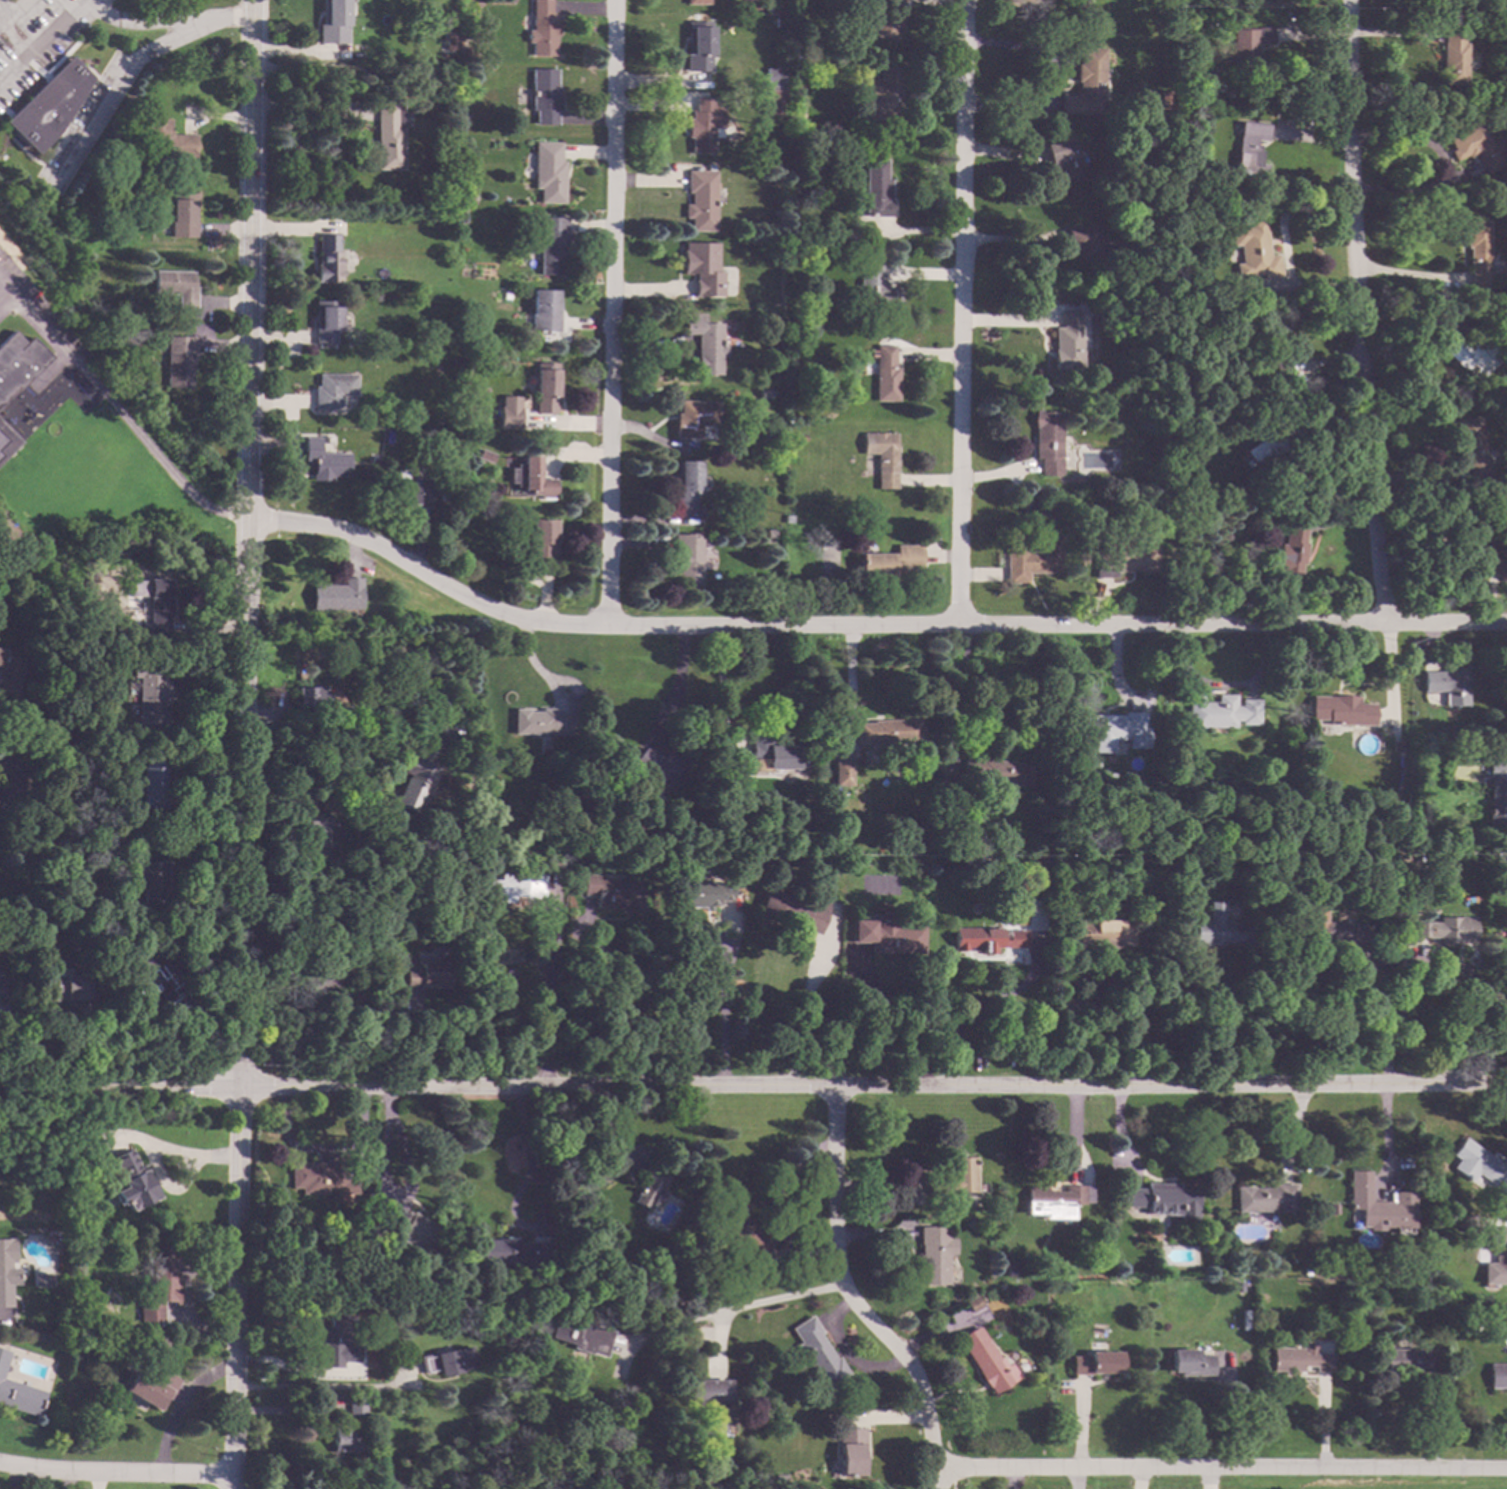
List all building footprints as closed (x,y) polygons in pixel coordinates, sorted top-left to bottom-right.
[(321,23),(321,0),(347,0),(346,43),(317,42),(317,23),(321,23)] [(530,30),(532,0),(551,0),(551,14),(559,15),(558,36),(556,36),(555,55),(531,54),(531,42),(527,42),(527,29),(530,30)] [(876,4),(877,0),(903,0),(903,2),(902,1),(900,11),(904,11),(901,28),(898,28),(896,40),(873,36),(876,20),(873,20),(875,10),(878,10),(879,5),(876,4)] [(1082,2),(1081,10),(1073,9),(1075,1),(1082,2)] [(783,27),(774,27),(775,17),(783,17),(783,27)] [(710,71),(685,70),(685,52),(687,52),(688,22),(711,22),(710,71)] [(1272,41),(1255,44),(1255,70),(1230,69),(1230,28),(1251,28),(1269,25),(1272,41)] [(1461,42),(1465,43),(1464,84),(1440,84),(1442,25),(1461,26),(1461,42)] [(456,31),(456,53),(440,53),(440,30),(456,31)] [(470,47),(469,58),(462,58),(462,47),(470,47)] [(1105,48),(1103,98),(1100,98),(1099,113),(1060,112),(1060,93),(1078,93),(1078,81),(1076,81),(1077,64),(1078,64),(1079,47),(1105,48)] [(90,77),(56,132),(34,153),(2,121),(68,56),(90,77)] [(899,120),(866,120),(866,80),(877,80),(877,66),(899,66),(899,120)] [(556,86),(558,86),(558,110),(556,110),(555,124),(534,124),(535,110),(531,110),(531,68),(557,69),(556,86)] [(764,90),(784,89),(783,68),(763,69),(764,90)] [(802,79),(794,79),(794,68),(802,68),(802,79)] [(1170,91),(1169,109),(1159,108),(1160,90),(1170,91)] [(1184,94),(1184,102),(1175,102),(1175,94),(1184,94)] [(713,97),(713,100),(723,100),(722,128),(714,128),(713,152),(690,151),(690,137),(686,137),(687,118),(690,118),(691,111),(694,111),(695,97),(713,97)] [(403,169),(376,169),(376,102),(403,102),(403,169)] [(170,129),(171,129),(171,134),(195,134),(195,158),(175,158),(175,155),(145,154),(145,118),(170,118),(170,129)] [(1267,124),(1265,141),(1253,140),(1253,144),(1257,145),(1257,151),(1259,151),(1258,164),(1265,165),(1263,176),(1233,173),(1238,121),(1267,124)] [(1488,140),(1498,135),(1502,146),(1494,150),(1501,165),(1483,173),(1474,153),(1466,157),(1465,154),(1452,160),(1448,151),(1451,149),(1446,137),(1480,121),(1488,140)] [(1082,178),(1070,182),(1068,175),(1060,177),(1057,165),(1051,167),(1044,144),(1069,137),(1082,178)] [(559,142),(559,161),(563,161),(561,203),(537,202),(537,188),(531,188),(533,141),(559,142)] [(885,179),(890,179),(889,216),(856,216),(856,200),(864,200),(864,159),(885,159),(885,179)] [(715,231),(690,230),(690,217),(684,217),(684,204),(690,204),(690,192),(686,192),(686,170),(715,170),(715,231)] [(1213,173),(1211,187),(1200,186),(1202,172),(1213,173)] [(1131,185),(1124,187),(1122,180),(1130,178),(1131,185)] [(195,237),(169,236),(170,193),(196,193),(195,237)] [(1137,220),(1129,223),(1126,215),(1135,213),(1137,220)] [(565,256),(560,256),(560,274),(537,274),(538,217),(565,217),(565,256)] [(1268,255),(1277,253),(1280,277),(1262,279),(1261,273),(1236,277),(1234,263),(1240,262),(1238,245),(1231,246),(1228,228),(1247,225),(1246,220),(1263,217),(1268,255)] [(1487,286),(1468,286),(1468,247),(1465,247),(1465,220),(1487,221),(1487,286)] [(1093,232),(1096,231),(1100,250),(1098,250),(1099,257),(1080,261),(1077,249),(1070,250),(1066,230),(1091,225),(1093,232)] [(337,251),(340,251),(340,281),(315,281),(315,264),(317,264),(318,234),(338,234),(337,251)] [(717,271),(723,271),(723,296),(694,295),(694,274),(681,273),(682,249),(683,249),(683,242),(718,243),(717,271)] [(778,250),(769,250),(769,242),(778,242),(778,250)] [(798,254),(790,256),(788,247),(796,245),(798,254)] [(882,280),(884,280),(884,287),(900,287),(899,308),(880,308),(880,299),(858,299),(859,261),(882,261),(882,280)] [(414,274),(410,279),(403,274),(407,269),(414,274)] [(192,271),(192,286),(196,286),(195,307),(177,306),(177,294),(152,293),(153,270),(192,271)] [(555,290),(555,302),(558,302),(557,331),(529,330),(530,289),(555,290)] [(339,329),(334,329),(334,344),(314,344),(315,300),(339,300),(339,329)] [(1128,313),(1115,316),(1112,306),(1126,303),(1128,313)] [(1080,369),(1052,369),(1052,349),(1053,349),(1053,327),(1061,326),(1061,311),(1079,311),(1080,369)] [(705,322),(722,323),(722,343),(727,343),(727,357),(721,357),(721,374),(697,373),(698,333),(684,333),(685,313),(705,313),(705,322)] [(1486,337),(1493,330),(1506,345),(1495,357),(1499,361),(1482,377),(1477,372),(1471,378),(1444,351),(1459,336),(1463,340),(1476,328),(1486,337)] [(48,358),(0,403),(0,345),(13,333),(22,343),(29,337),(48,358)] [(194,356),(191,356),(191,369),(190,369),(189,387),(165,386),(166,336),(194,336),(194,356)] [(486,341),(481,347),(475,343),(480,337),(486,341)] [(894,367),(898,367),(898,401),(874,400),(875,344),(894,345),(894,367)] [(556,363),(555,413),(534,412),(536,362),(556,363)] [(780,379),(772,379),(773,370),(780,370),(780,379)] [(355,395),(340,395),(340,409),(313,409),(314,386),(317,386),(317,373),(355,374),(355,395)] [(765,388),(765,397),(752,397),(752,387),(765,388)] [(499,429),(519,429),(519,397),(499,397),(499,429)] [(719,402),(718,425),(701,424),(700,437),(675,436),(676,412),(680,412),(680,400),(719,402)] [(472,411),(464,416),(459,409),(467,404),(472,411)] [(1040,412),(1061,413),(1060,474),(1039,474),(1039,458),(1034,458),(1034,428),(1033,428),(1033,410),(1040,410),(1040,412)] [(1296,432),(1282,437),(1283,450),(1274,456),(1272,453),(1254,466),(1243,451),(1255,442),(1248,433),(1258,426),(1260,428),(1276,416),(1294,414),(1296,432)] [(1485,459),(1489,458),(1491,476),(1467,479),(1462,442),(1457,442),(1454,418),(1480,415),(1485,459)] [(19,443),(0,462),(0,421),(19,443)] [(1168,433),(1155,436),(1153,425),(1166,422),(1168,433)] [(896,488),(876,488),(876,453),(862,453),(862,433),(896,433),(896,488)] [(319,437),(319,452),(348,453),(347,476),(331,475),(331,480),(311,480),(312,460),(303,460),(303,437),(319,437)] [(494,454),(490,463),(476,457),(480,448),(494,454)] [(540,478),(554,478),(554,497),(539,497),(539,494),(530,494),(530,490),(521,490),(521,487),(514,487),(514,482),(509,482),(509,468),(515,468),(515,464),(521,464),(521,456),(541,456),(540,478)] [(701,491),(695,491),(695,507),(675,507),(675,460),(700,460),(701,491)] [(407,478),(430,478),(430,506),(406,506),(406,504),(393,504),(394,482),(396,482),(396,469),(407,469),(407,478)] [(450,500),(439,500),(439,487),(450,488),(450,500)] [(792,523),(784,523),(784,515),(792,515),(792,523)] [(1307,520),(1303,542),(1306,543),(1303,564),(1301,564),(1299,575),(1281,572),(1280,574),(1274,573),(1277,553),(1278,553),(1279,543),(1283,544),(1287,517),(1307,520)] [(554,519),(553,533),(556,533),(555,558),(525,558),(526,537),(529,537),(529,519),(554,519)] [(1498,551),(1506,560),(1506,576),(1502,581),(1485,565),(1482,567),(1458,544),(1475,527),(1499,550),(1498,551)] [(775,538),(766,538),(767,529),(775,529),(775,538)] [(1135,544),(1157,544),(1157,571),(1116,570),(1116,577),(1094,577),(1095,554),(1102,554),(1102,539),(1120,540),(1120,532),(1135,532),(1135,544)] [(701,586),(677,586),(677,571),(676,571),(676,551),(674,551),(674,534),(702,534),(701,586)] [(1062,559),(1060,559),(1060,573),(1028,573),(1028,583),(1006,583),(1006,540),(1024,540),(1024,551),(1039,551),(1040,536),(1062,536),(1062,559)] [(921,568),(899,568),(899,577),(859,577),(859,554),(896,554),(896,545),(921,545),(921,568)] [(361,609),(312,609),(312,585),(343,584),(343,578),(361,577),(361,609)] [(170,615),(167,615),(167,637),(149,637),(149,597),(148,597),(148,578),(171,579),(170,615)] [(408,623),(396,623),(396,612),(408,612),(408,623)] [(14,695),(0,693),(0,649),(4,650),(3,656),(21,659),(14,695)] [(1467,705),(1444,705),(1444,691),(1422,691),(1422,671),(1444,671),(1444,667),(1467,667),(1467,705)] [(167,681),(167,700),(164,700),(164,703),(162,703),(162,710),(167,710),(167,729),(134,728),(134,715),(137,715),(137,695),(130,695),(130,683),(137,683),(137,681),(167,681)] [(325,708),(297,709),(297,687),(325,687),(325,708)] [(1202,701),(1216,702),(1216,694),(1235,694),(1235,705),(1240,705),(1240,698),(1258,699),(1258,724),(1240,724),(1240,721),(1235,720),(1235,727),(1210,727),(1210,728),(1188,728),(1188,691),(1202,691),(1202,701)] [(1358,697),(1358,703),(1373,704),(1373,725),(1327,724),(1327,719),(1311,719),(1311,695),(1358,697)] [(349,716),(332,716),(332,705),(349,705),(349,716)] [(554,713),(571,713),(571,733),(512,733),(512,709),(528,709),(528,711),(541,711),(541,708),(554,708),(554,713)] [(1145,731),(1135,731),(1135,739),(1115,739),(1115,752),(1095,752),(1095,738),(1078,738),(1079,714),(1122,714),(1122,711),(1145,712),(1145,731)] [(918,727),(922,726),(923,741),(856,743),(855,724),(874,723),(874,720),(917,718),(918,727)] [(460,733),(443,733),(443,724),(460,724),(460,733)] [(770,746),(797,745),(798,758),(809,758),(809,768),(768,768),(768,771),(749,772),(749,734),(770,734),(770,746)] [(691,759),(665,790),(651,778),(646,783),(626,767),(643,747),(654,757),(656,754),(660,758),(672,744),(691,759)] [(164,753),(160,809),(138,808),(141,766),(146,767),(147,752),(164,753)] [(1503,775),(1506,775),(1506,827),(1489,826),(1490,777),(1486,777),(1486,753),(1503,753),(1503,775)] [(438,767),(429,788),(436,791),(424,819),(391,805),(405,773),(401,771),(408,754),(438,767)] [(723,771),(715,772),(714,761),(723,760),(723,771)] [(850,785),(833,785),(832,761),(850,761),(850,785)] [(53,828),(46,832),(42,825),(49,822),(53,828)] [(1418,831),(1418,839),(1410,838),(1410,830),(1418,831)] [(857,854),(856,868),(841,867),(842,854),(857,854)] [(1046,866),(1032,866),(1032,854),(1046,854),(1046,866)] [(562,867),(551,867),(551,858),(562,858),(562,867)] [(1433,872),(1428,880),(1420,875),(1425,866),(1433,872)] [(543,875),(542,898),(511,896),(511,902),(488,901),(489,895),(486,895),(487,879),(498,880),(498,872),(543,875)] [(1280,874),(1278,888),(1268,886),(1270,873),(1280,874)] [(598,879),(641,880),(641,911),(622,911),(622,908),(596,908),(597,895),(582,895),(582,875),(598,875),(598,879)] [(717,882),(732,883),(732,900),(719,900),(719,907),(675,906),(675,880),(717,881),(717,882)] [(798,888),(812,897),(828,902),(819,934),(799,928),(800,926),(759,914),(766,888),(787,894),(789,887),(798,888)] [(1223,920),(1242,920),(1242,927),(1257,927),(1257,944),(1238,944),(1238,943),(1193,943),(1193,920),(1208,920),(1208,901),(1223,901),(1223,920)] [(1325,921),(1346,922),(1346,927),(1352,927),(1352,923),(1368,923),(1368,943),(1352,943),(1352,941),(1308,940),(1309,903),(1325,903),(1325,921)] [(1025,925),(1007,925),(1007,905),(1025,905),(1025,925)] [(892,915),(893,919),(893,925),(923,926),(923,954),(870,953),(870,942),(852,942),(852,920),(874,920),(874,926),(876,926),(878,914),(881,911),(888,911),(892,915)] [(1474,917),(1473,943),(1438,942),(1439,936),(1429,935),(1428,937),(1413,937),(1413,922),(1438,923),(1439,916),(1474,917)] [(1132,945),(1118,945),(1117,948),(1099,948),(1099,945),(1064,945),(1064,922),(1078,922),(1079,919),(1132,919),(1132,945)] [(1001,932),(1007,932),(1007,930),(1025,930),(1025,947),(995,947),(996,953),(980,953),(980,950),(953,950),(953,929),(1001,928),(1001,932)] [(448,988),(405,988),(405,967),(421,967),(420,961),(448,961),(448,988)] [(69,975),(84,974),(84,981),(91,981),(92,1001),(83,1002),(83,999),(44,1000),(43,969),(69,968),(69,975)] [(1500,1160),(1506,1165),(1506,1182),(1500,1191),(1475,1173),(1469,1182),(1450,1167),(1456,1159),(1450,1155),(1463,1137),(1488,1156),(1489,1155),(1498,1161),(1500,1160)] [(141,1170),(143,1169),(157,1197),(128,1211),(124,1202),(118,1204),(112,1192),(123,1187),(109,1158),(130,1148),(141,1170)] [(346,1179),(359,1179),(359,1194),(300,1194),(300,1188),(290,1188),(290,1162),(324,1162),(324,1152),(346,1152),(346,1179)] [(963,1157),(975,1157),(975,1192),(953,1192),(953,1202),(942,1202),(942,1197),(930,1197),(930,1193),(928,1193),(928,1174),(950,1174),(950,1165),(951,1165),(951,1154),(963,1154),(963,1157)] [(666,1176),(658,1188),(664,1192),(659,1201),(652,1197),(644,1209),(629,1200),(641,1180),(638,1178),(647,1164),(666,1176)] [(1369,1170),(1368,1201),(1411,1202),(1410,1228),(1381,1227),(1380,1231),(1365,1230),(1365,1227),(1357,1226),(1358,1209),(1348,1209),(1348,1170),(1369,1170)] [(1177,1189),(1196,1189),(1196,1218),(1177,1218),(1177,1214),(1145,1214),(1145,1207),(1126,1206),(1126,1188),(1145,1188),(1145,1183),(1177,1184),(1177,1189)] [(1294,1211),(1236,1212),(1235,1187),(1252,1186),(1252,1188),(1272,1188),(1272,1184),(1294,1184),(1294,1211)] [(1090,1203),(1070,1204),(1069,1219),(1041,1218),(1041,1214),(1024,1214),(1025,1186),(1046,1187),(1046,1191),(1062,1191),(1062,1185),(1090,1185),(1090,1203)] [(400,1209),(399,1211),(404,1214),(405,1212),(409,1214),(411,1212),(439,1230),(426,1250),(415,1243),(412,1248),(400,1241),(403,1235),(375,1217),(386,1201),(400,1209)] [(736,1217),(738,1214),(752,1223),(751,1224),(760,1230),(759,1231),(771,1239),(764,1250),(768,1268),(748,1273),(744,1254),(708,1231),(723,1208),(736,1217)] [(946,1238),(953,1238),(954,1254),(947,1254),(947,1284),(919,1284),(919,1244),(917,1244),(917,1227),(946,1226),(946,1238)] [(1486,1226),(1506,1227),(1506,1284),(1480,1283),(1481,1262),(1491,1262),(1491,1250),(1485,1250),(1486,1226)] [(10,1307),(0,1307),(0,1238),(6,1238),(16,1238),(15,1262),(10,1262),(10,1267),(18,1268),(18,1284),(10,1284),(10,1307)] [(517,1243),(525,1244),(525,1242),(546,1242),(546,1244),(554,1244),(554,1260),(546,1260),(546,1261),(531,1261),(531,1275),(513,1274),(514,1265),(494,1264),(494,1262),(469,1262),(469,1239),(480,1240),(480,1239),(494,1239),(494,1238),(517,1238),(517,1243)] [(176,1247),(175,1283),(177,1283),(177,1305),(172,1305),(172,1302),(163,1301),(162,1322),(138,1321),(139,1302),(148,1302),(149,1287),(147,1287),(148,1258),(155,1258),(155,1246),(176,1247)] [(1018,1276),(1005,1276),(1005,1264),(1018,1264),(1018,1276)] [(559,1272),(559,1284),(546,1283),(546,1272),(559,1272)] [(50,1274),(32,1275),(32,1288),(50,1287),(50,1274)] [(1244,1291),(1236,1292),(1236,1282),(1244,1282),(1244,1291)] [(983,1306),(972,1312),(965,1301),(976,1295),(983,1306)] [(353,1315),(352,1330),(342,1330),(342,1345),(358,1345),(358,1362),(341,1361),(341,1367),(319,1366),(320,1327),(327,1327),(328,1314),(353,1315)] [(820,1333),(818,1334),(833,1358),(835,1356),(846,1374),(820,1390),(809,1373),(811,1372),(794,1345),(798,1342),(789,1328),(809,1316),(820,1333)] [(612,1331),(603,1357),(589,1353),(589,1354),(569,1347),(570,1344),(548,1337),(553,1321),(577,1328),(579,1320),(612,1331)] [(548,1324),(545,1332),(538,1329),(540,1321),(548,1324)] [(999,1359),(1001,1357),(1005,1365),(1009,1363),(1018,1377),(992,1392),(959,1338),(979,1326),(999,1359)] [(475,1367),(460,1370),(460,1372),(438,1376),(437,1371),(422,1375),(418,1356),(471,1346),(475,1367)] [(1301,1348),(1301,1352),(1331,1354),(1330,1372),(1313,1371),(1313,1366),(1301,1366),(1301,1371),(1297,1371),(1296,1375),(1263,1373),(1264,1346),(1301,1348)] [(37,1417),(0,1405),(0,1349),(10,1352),(2,1378),(45,1391),(37,1417)] [(1195,1355),(1211,1355),(1211,1375),(1178,1375),(1178,1372),(1169,1372),(1169,1349),(1195,1349),(1195,1355)] [(1438,1375),(1423,1375),(1423,1372),(1391,1372),(1391,1375),(1382,1375),(1382,1349),(1439,1349),(1438,1375)] [(1121,1373),(1091,1373),(1091,1374),(1071,1375),(1071,1356),(1088,1355),(1088,1351),(1120,1351),(1121,1373)] [(1487,1363),(1506,1363),(1506,1391),(1506,1387),(1487,1387),(1487,1363)] [(178,1381),(169,1397),(165,1395),(156,1411),(122,1390),(135,1368),(149,1377),(155,1367),(178,1381)] [(728,1399),(730,1399),(730,1418),(721,1418),(721,1435),(716,1453),(700,1449),(704,1433),(698,1433),(698,1414),(704,1414),(704,1407),(686,1407),(687,1379),(728,1380),(728,1399)] [(364,1415),(348,1415),(348,1400),(364,1399),(364,1415)] [(339,1425),(348,1425),(348,1440),(364,1440),(363,1452),(330,1451),(331,1422),(339,1423),(339,1425)] [(864,1447),(860,1447),(860,1462),(863,1462),(863,1475),(837,1475),(837,1446),(836,1446),(836,1428),(863,1428),(864,1447)]
